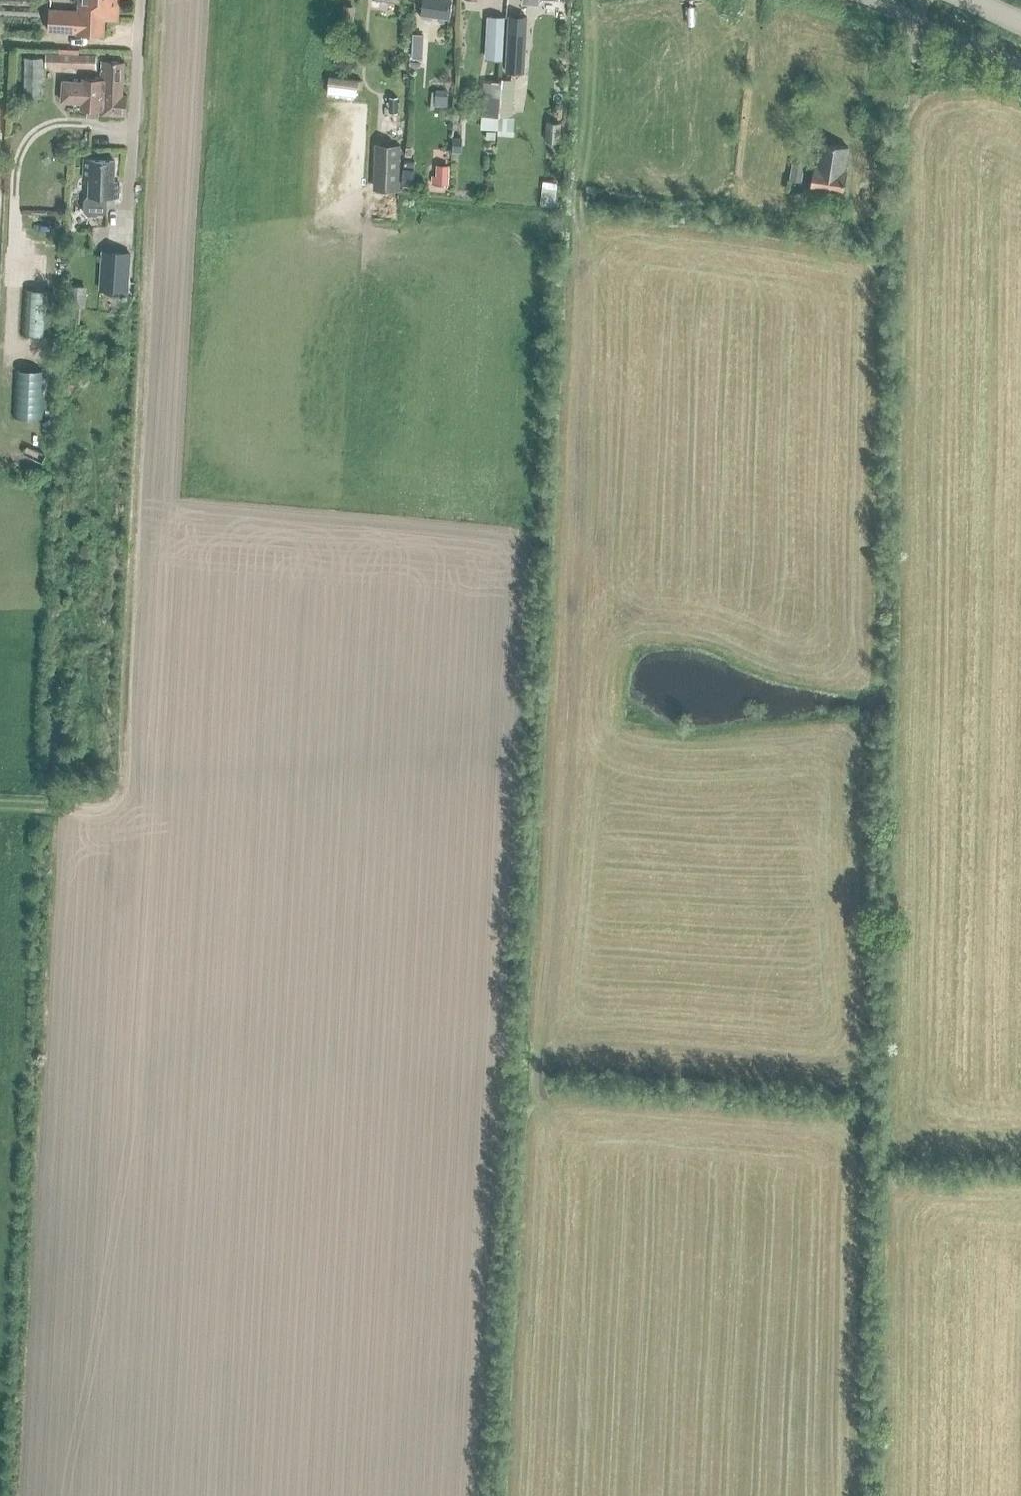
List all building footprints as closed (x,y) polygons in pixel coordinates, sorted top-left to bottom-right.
[(118,8),(118,0),(78,0),(77,11),(50,9),(49,31),(103,34),(105,7),(118,8)] [(420,18),(432,20),(432,17),(449,19),(451,0),(422,0),(420,18)] [(352,6),(342,5),(341,18),(351,19),(352,6)] [(504,72),(523,73),(527,17),(507,15),(504,72)] [(502,43),(504,17),(487,16),(486,42),(502,43)] [(413,35),(412,52),(422,53),(423,36),(413,35)] [(95,68),(95,55),(46,54),(45,67),(95,68)] [(99,114),(126,115),(127,96),(122,96),(124,62),(102,61),(101,80),(83,79),(82,83),(62,81),(61,101),(81,103),(81,109),(99,111),(99,114)] [(361,83),(329,79),(327,99),(359,103),(361,83)] [(483,85),(481,101),(480,114),(497,116),(499,102),(500,87),(483,85)] [(446,106),(446,92),(434,91),(434,98),(438,98),(438,106),(446,106)] [(511,116),(513,103),(499,102),(497,116),(511,116)] [(379,144),(399,145),(400,113),(380,113),(379,144)] [(544,141),(559,143),(560,123),(545,122),(544,141)] [(494,131),(486,130),(486,139),(494,139),(494,131)] [(814,164),(810,190),(841,195),(846,171),(844,171),(847,148),(820,142),(817,165),(814,164)] [(377,189),(397,190),(399,145),(379,144),(377,189)] [(83,200),(83,207),(83,210),(87,215),(95,216),(99,213),(106,213),(107,198),(118,199),(118,181),(114,181),(115,160),(82,159),(81,177),(88,178),(87,196),(83,200)] [(801,181),(804,165),(792,162),(789,179),(801,181)] [(448,185),(448,170),(436,170),(436,176),(432,176),(431,184),(448,185)] [(98,289),(128,291),(130,252),(100,251),(98,289)] [(67,305),(85,306),(86,286),(68,285),(67,305)] [(44,416),(44,368),(15,367),(15,416),(44,416)]
